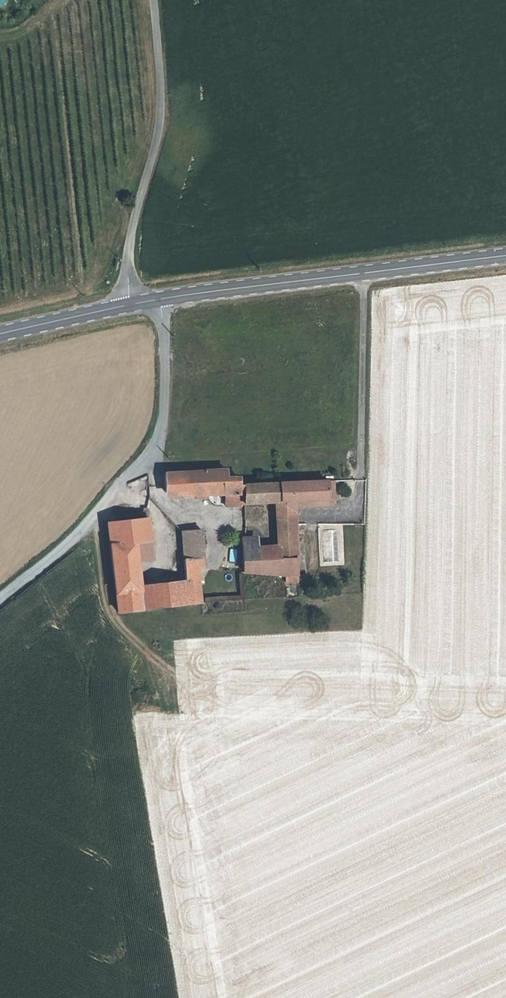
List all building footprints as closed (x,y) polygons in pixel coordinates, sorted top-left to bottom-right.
[(245,504),(245,482),(241,482),(240,475),(225,476),(225,469),(163,473),(163,492),(186,491),(186,489),(206,489),(206,494),(225,495),(225,507),(241,507),(241,504),(245,504)] [(329,500),(328,481),(280,482),(245,482),(245,504),(276,503),(277,547),(277,560),(296,560),(294,507),(294,501),(302,501),(302,507),(329,506),(329,500)] [(114,614),(130,612),(128,591),(135,590),(135,586),(133,559),(147,557),(144,507),(140,507),(140,510),(128,511),(128,519),(122,519),(122,515),(114,516),(115,520),(104,521),(114,614)] [(189,605),(196,605),(195,582),(190,581),(189,570),(197,569),(203,569),(200,531),(180,533),(182,582),(188,583),(189,605)] [(242,549),(254,548),(254,537),(242,538),(242,549)] [(297,576),(296,560),(277,560),(277,547),(254,548),(254,576),(283,579),(283,577),(297,576)] [(243,575),(254,576),(254,548),(242,549),(243,575)] [(199,605),(197,569),(189,570),(190,581),(195,582),(196,605),(199,605)] [(130,612),(189,605),(188,583),(182,582),(135,586),(135,590),(128,591),(130,612)]
